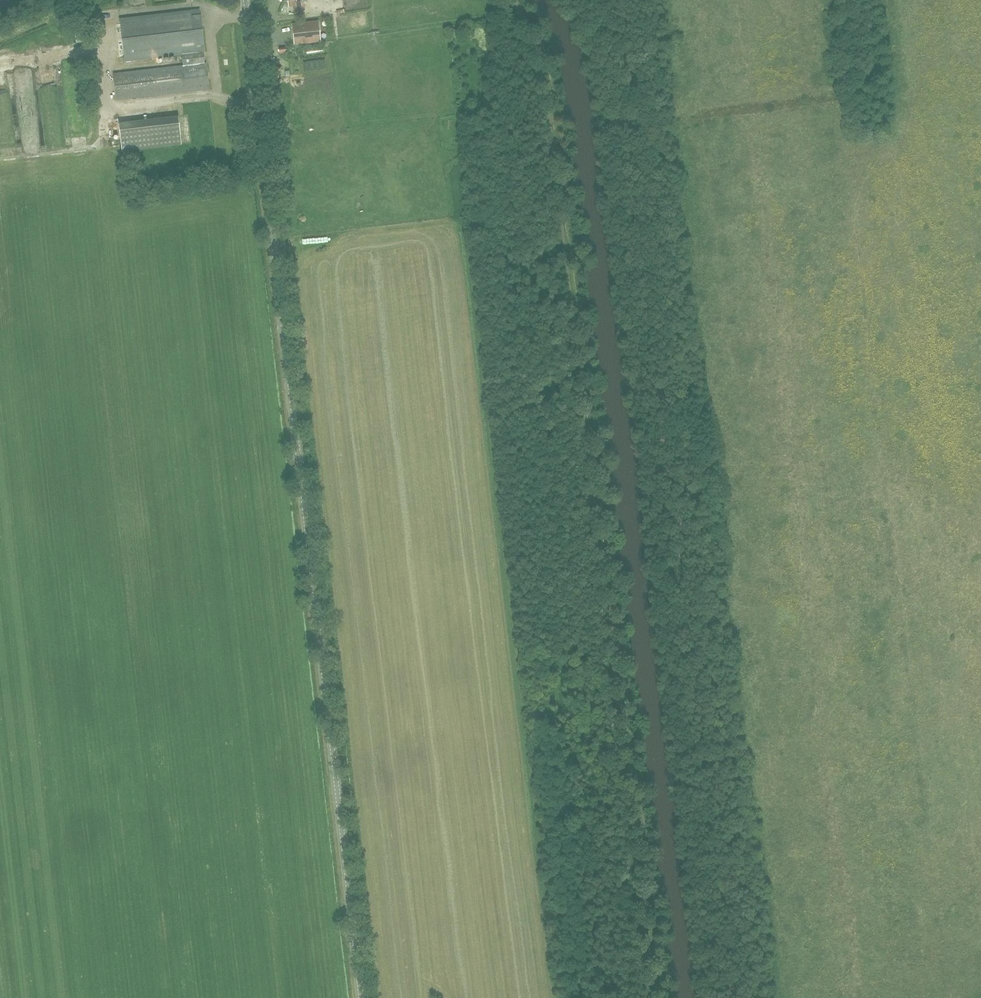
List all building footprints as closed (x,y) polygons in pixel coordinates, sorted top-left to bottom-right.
[(116,100),(209,89),(206,63),(205,63),(204,51),(205,51),(201,15),(192,16),(191,10),(120,18),(125,60),(182,54),(183,66),(113,74),(116,100)] [(313,23),(293,25),(295,43),(308,42),(307,38),(314,37),(313,23)] [(272,66),(276,78),(282,77),(279,64),(272,66)] [(164,103),(164,96),(147,97),(148,104),(164,103)] [(182,144),(179,117),(119,123),(123,151),(182,144)]
